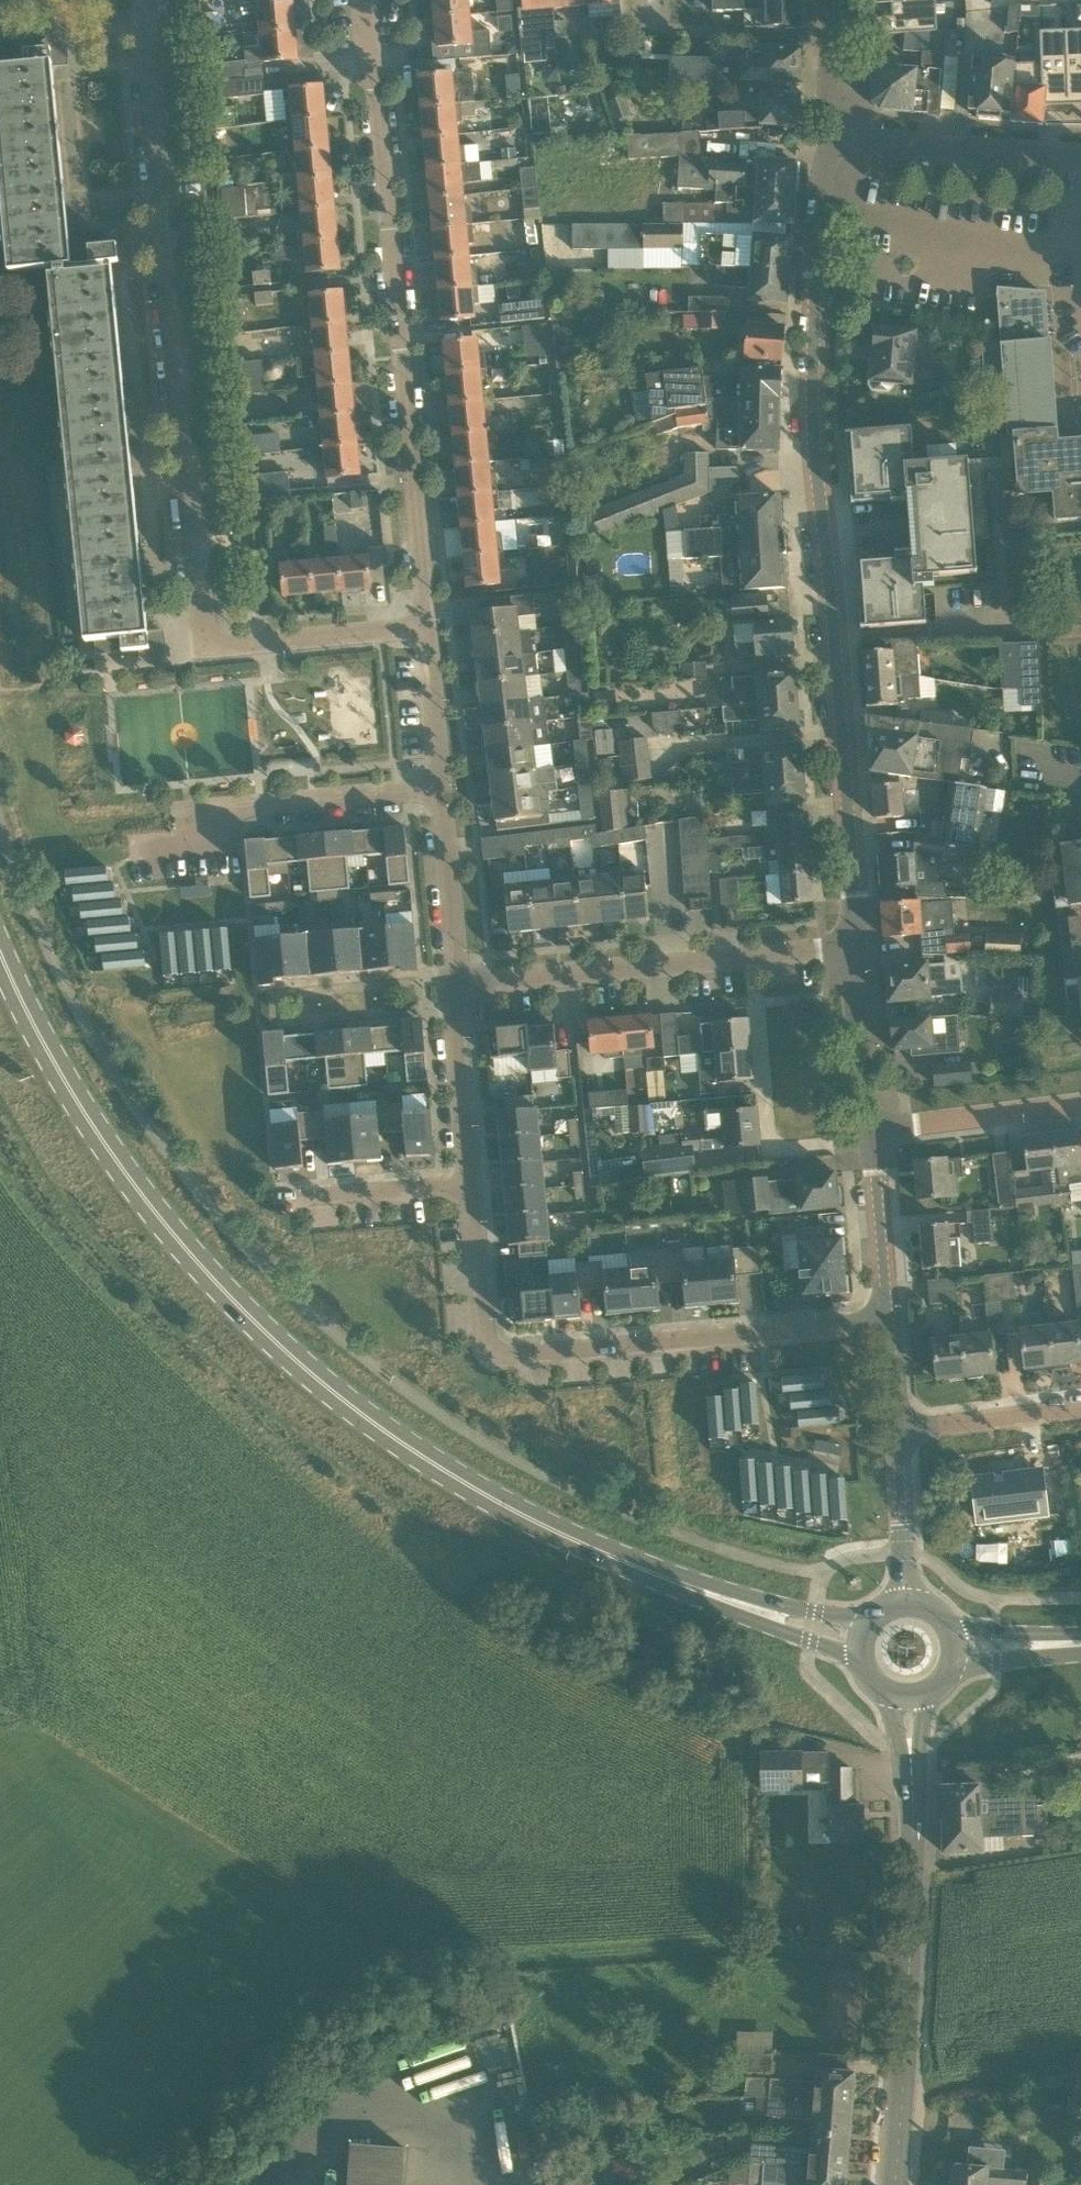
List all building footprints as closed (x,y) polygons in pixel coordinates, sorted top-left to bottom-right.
[(218,0),(200,0),(203,37),(221,35),(218,0)] [(295,29),(292,0),(290,0),(258,3),(240,5),(243,33),(261,31),(261,33),(295,29)] [(435,17),(470,14),(469,0),(433,0),(435,17)] [(512,0),(497,0),(498,12),(513,11),(512,0)] [(553,8),(552,0),(523,0),(524,11),(538,10),(539,24),(543,24),(555,23),(555,21),(553,8)] [(553,8),(582,6),(582,0),(552,0),(553,8)] [(713,11),(733,11),(733,26),(745,26),(745,28),(764,28),(801,28),(801,24),(800,0),(712,0),(713,11)] [(870,5),(865,6),(867,22),(871,22),(871,30),(872,30),(872,35),(872,36),(933,33),(933,31),(929,31),(929,20),(932,19),(931,3),(928,3),(870,5)] [(1018,31),(1019,20),(1020,4),(1009,7),(1007,33),(1018,31)] [(435,17),(437,34),(439,61),(491,56),(489,31),(472,32),(470,14),(435,17)] [(497,16),(499,32),(512,30),(511,15),(497,16)] [(613,16),(602,17),(603,35),(614,34),(613,16)] [(555,21),(555,23),(556,39),(568,38),(567,21),(555,21)] [(295,29),(261,33),(262,50),(245,52),(246,63),(263,62),(298,59),(295,29)] [(1064,31),(1067,101),(1080,100),(1080,30),(1064,31)] [(1064,31),(1039,32),(1040,58),(1041,88),(1043,88),(1044,102),(1067,101),(1064,31)] [(147,634),(126,412),(120,412),(112,333),(118,332),(111,263),(119,262),(118,261),(132,260),(132,254),(132,249),(131,244),(129,239),(125,232),(121,227),(107,240),(108,246),(89,248),(91,272),(66,275),(46,66),(52,66),(52,65),(66,63),(66,58),(66,54),(65,49),(62,40),(59,37),(56,33),(42,45),(43,50),(24,52),(25,65),(0,68),(0,129),(14,269),(9,270),(9,272),(54,268),(55,275),(49,275),(49,278),(55,277),(91,639),(84,639),(85,642),(121,638),(122,652),(141,650),(141,655),(157,665),(160,660),(162,652),(163,647),(163,642),(163,638),(162,633),(147,634)] [(939,115),(939,111),(944,56),(946,35),(924,34),(913,35),(911,52),(924,53),(923,72),(873,67),(873,69),(875,69),(875,74),(873,74),(872,77),(872,82),(873,84),(873,85),(874,99),(872,102),(875,103),(879,108),(881,111),(884,110),(939,115)] [(800,82),(801,49),(762,48),(761,64),(697,61),(696,78),(800,82)] [(1013,85),(1010,115),(1012,115),(1012,121),(1043,124),(1044,102),(1043,88),(1041,88),(1040,58),(1015,63),(1015,64),(1013,85)] [(1010,115),(1013,85),(1015,64),(973,60),(968,111),(977,112),(977,118),(1001,120),(1001,114),(1010,115)] [(237,79),(235,62),(210,65),(211,82),(237,79)] [(265,64),(245,64),(245,81),(256,81),(256,90),(264,90),(265,64)] [(422,107),(460,103),(458,84),(452,84),(451,73),(419,76),(422,107)] [(520,75),(505,77),(506,97),(521,96),(520,75)] [(211,82),(210,82),(212,97),(240,95),(244,94),(243,78),(237,79),(211,82)] [(764,83),(741,83),(740,95),(763,95),(764,83)] [(287,121),(326,117),(323,86),(291,89),(281,90),(282,103),(286,102),(287,121)] [(758,112),(719,115),(706,115),(707,131),(763,128),(763,125),(799,126),(800,97),(763,96),(763,113),(758,112)] [(551,134),(548,106),(548,97),(528,98),(532,136),(551,134)] [(422,107),(425,137),(457,134),(456,121),(462,120),(460,103),(422,107)] [(296,151),(329,148),(326,117),(287,121),(289,140),(295,139),(296,151)] [(679,133),(627,136),(629,160),(680,157),(679,133)] [(457,134),(425,137),(428,168),(480,163),(479,144),(460,145),(459,137),(457,137),(457,134)] [(293,182),(331,178),(329,148),(296,151),(298,163),(291,164),(292,172),(272,173),(273,182),(293,180),(293,182)] [(660,188),(716,190),(716,192),(794,195),(796,163),(732,159),(683,156),(661,173),(660,188)] [(517,159),(491,162),(492,168),(518,165),(517,159)] [(493,180),(492,168),(491,162),(480,163),(428,168),(431,199),(463,195),(462,182),(493,180)] [(536,167),(520,169),(522,189),(538,188),(536,167)] [(331,178),(293,182),(295,200),(301,199),(302,212),(334,208),(331,178)] [(244,187),(235,188),(221,189),(224,219),(247,217),(244,187)] [(522,189),(524,210),(540,208),(538,188),(522,189)] [(794,195),(716,192),(716,190),(660,188),(657,224),(679,224),(689,224),(751,224),(752,221),(792,224),(794,195)] [(463,195),(431,199),(433,228),(472,225),(470,207),(464,208),(463,195)] [(299,243),(337,239),(334,208),(302,212),(303,224),(297,224),(299,243)] [(541,220),(541,218),(525,219),(528,245),(538,244),(535,220),(541,220)] [(683,249),(683,225),(641,225),(573,224),(573,249),(683,249)] [(433,228),(436,259),(469,256),(468,243),(473,243),(473,235),(472,225),(433,228)] [(789,268),(791,238),(754,235),(754,237),(702,233),(700,265),(717,266),(716,268),(789,268)] [(337,239),(299,243),(301,261),(307,260),(308,273),(340,270),(337,239)] [(293,246),(270,248),(271,263),(294,260),(293,246)] [(469,256),(436,259),(439,290),(478,286),(476,269),(470,269),(469,256)] [(748,301),(785,304),(786,304),(789,268),(716,268),(715,286),(749,288),(748,301)] [(253,273),(254,285),(271,284),(270,271),(253,273)] [(488,276),(481,277),(482,286),(489,285),(491,284),(494,284),(493,276),(488,276)] [(474,305),(480,305),(478,286),(439,290),(442,321),(475,317),(474,305)] [(981,368),(984,405),(1007,404),(1007,413),(1007,416),(1008,416),(1009,435),(1009,436),(1015,436),(1017,458),(1019,487),(1016,488),(1017,495),(1054,492),(1057,520),(1080,518),(1080,440),(1057,442),(1049,341),(1047,341),(1044,293),(998,290),(998,297),(1001,341),(1003,366),(981,368)] [(307,326),(345,322),(342,291),(310,295),(311,307),(305,308),(307,326)] [(272,292),(255,293),(256,306),(273,305),(272,292)] [(701,312),(728,312),(729,298),(690,297),(689,312),(701,312)] [(501,322),(545,318),(543,302),(500,306),(501,322)] [(723,330),(746,332),(744,358),(782,361),(785,328),(763,327),(763,322),(742,320),(742,312),(728,312),(701,312),(701,316),(684,316),(684,329),(723,329),(723,330)] [(316,356),(348,353),(345,322),(307,326),(309,344),(315,344),(316,356)] [(522,326),(525,357),(549,355),(545,324),(522,326)] [(913,353),(915,332),(874,329),(869,385),(872,390),(887,392),(891,387),(891,382),(941,387),(944,366),(917,364),(918,354),(913,353)] [(444,343),(447,374),(486,370),(484,351),(478,352),(477,340),(444,343)] [(1003,366),(1001,341),(979,342),(981,368),(1003,366)] [(348,353),(316,356),(298,357),(300,372),(304,375),(312,375),(313,387),(351,383),(348,353)] [(276,360),(236,364),(238,385),(260,383),(259,375),(277,374),(276,360)] [(743,368),(743,377),(715,376),(703,378),(701,369),(663,374),(646,375),(648,388),(651,424),(652,425),(718,400),(742,401),(742,398),(779,400),(781,400),(782,370),(743,368)] [(447,374),(450,404),(483,401),(482,389),(487,388),(486,370),(447,374)] [(354,414),(351,383),(313,387),(315,405),(320,404),(322,417),(354,414)] [(742,401),(718,400),(717,449),(778,451),(779,400),(742,398),(742,401)] [(483,401),(450,404),(453,435),(492,431),(491,418),(490,413),(485,414),(483,401)] [(317,429),(319,447),(319,448),(357,444),(354,414),(322,417),(323,429),(317,429)] [(516,415),(491,418),(492,431),(517,429),(516,415)] [(1009,436),(1009,435),(1001,436),(1002,458),(912,465),(912,466),(906,467),(904,449),(912,448),(911,428),(892,430),(892,431),(886,431),(887,438),(871,440),(871,432),(865,433),(865,432),(846,433),(851,503),(876,501),(876,492),(890,491),(891,503),(907,502),(911,550),(895,551),(896,563),(882,565),(881,556),(856,558),(861,628),(926,623),(926,620),(924,621),(925,621),(918,622),(913,552),(919,551),(921,577),(977,573),(975,556),(967,556),(966,540),(988,538),(982,469),(1011,467),(1010,459),(1017,458),(1015,436),(1009,436)] [(453,435),(456,465),(489,462),(488,450),(494,449),(492,431),(453,435)] [(251,454),(280,450),(278,434),(249,437),(251,454)] [(360,475),(357,444),(319,448),(320,466),(326,465),(327,478),(360,475)] [(588,507),(572,513),(583,542),(741,479),(737,467),(710,468),(709,449),(686,450),(685,475),(665,483),(590,512),(588,507)] [(489,462),(456,465),(459,496),(498,492),(496,474),(490,475),(489,462)] [(249,501),(291,497),(289,472),(246,476),(249,501)] [(351,493),(352,509),(363,508),(362,492),(362,490),(350,491),(351,493)] [(516,549),(514,490),(503,490),(505,549),(516,549)] [(547,491),(548,506),(558,505),(557,491),(547,491)] [(459,496),(462,526),(495,523),(494,510),(500,509),(498,492),(459,496)] [(739,556),(783,554),(786,553),(785,532),(782,532),(780,496),(726,499),(727,516),(718,516),(718,522),(713,522),(713,528),(685,530),(687,560),(739,556)] [(462,526),(465,557),(504,553),(502,535),(496,535),(495,523),(462,526)] [(324,526),(326,544),(337,543),(335,525),(324,526)] [(309,546),(307,528),(295,529),(297,547),(309,546)] [(550,544),(549,534),(537,535),(528,535),(530,549),(538,548),(538,545),(550,544)] [(339,560),(342,591),(371,588),(368,558),(367,558),(366,541),(337,543),(339,560)] [(504,553),(465,557),(467,587),(500,584),(499,571),(505,570),(504,553)] [(785,588),(783,554),(739,556),(742,591),(785,588)] [(310,563),(313,594),(342,591),(339,560),(310,563)] [(313,594),(310,563),(281,566),(284,596),(313,594)] [(584,577),(585,595),(600,594),(599,575),(584,577)] [(471,613),(473,637),(520,631),(518,616),(535,614),(533,595),(506,598),(506,597),(484,600),(486,611),(471,613)] [(767,595),(745,597),(732,598),(734,624),(769,621),(767,595)] [(562,626),(575,625),(573,601),(560,602),(562,626)] [(597,611),(587,612),(588,628),(591,628),(599,627),(597,611)] [(794,650),(792,621),(736,625),(739,658),(775,655),(775,652),(794,650)] [(575,625),(562,626),(553,627),(555,651),(577,648),(575,625)] [(599,627),(591,628),(593,644),(602,643),(600,627),(599,627)] [(473,637),(476,660),(536,653),(536,652),(533,653),(531,630),(520,631),(473,637)] [(865,680),(919,676),(920,676),(917,637),(891,639),(892,651),(863,653),(865,680)] [(1018,643),(1021,689),(1021,707),(1041,706),(1041,691),(1038,642),(1018,643)] [(1018,643),(999,644),(1001,688),(1021,689),(1018,643)] [(577,648),(555,651),(557,672),(567,671),(567,673),(580,671),(577,648)] [(476,660),(479,683),(526,678),(525,676),(538,674),(536,653),(476,660)] [(706,663),(682,664),(682,679),(707,678),(706,663)] [(580,671),(567,673),(569,695),(576,694),(582,693),(580,671)] [(731,677),(732,688),(722,689),(724,706),(798,700),(796,672),(757,675),(758,675),(731,677)] [(920,677),(919,676),(865,680),(867,708),(896,706),(896,710),(909,709),(908,699),(935,697),(934,679),(920,677)] [(479,683),(482,706),(528,701),(526,678),(479,683)] [(615,690),(594,692),(595,711),(617,709),(615,690)] [(582,693),(576,694),(578,718),(591,717),(588,693),(582,693)] [(482,706),(485,729),(531,723),(545,721),(542,699),(528,701),(482,706)] [(762,731),(800,728),(798,700),(724,706),(725,722),(761,720),(762,731)] [(922,710),(920,723),(966,729),(968,716),(922,710)] [(666,713),(652,713),(653,729),(659,734),(667,734),(666,713)] [(973,730),(966,729),(920,723),(868,716),(871,772),(950,782),(950,780),(959,781),(962,759),(969,760),(973,730)] [(591,717),(578,718),(581,741),(587,740),(587,741),(593,740),(593,736),(591,717)] [(531,723),(485,729),(488,752),(534,747),(548,745),(545,721),(531,723)] [(613,730),(595,732),(595,736),(597,756),(606,755),(615,754),(613,730)] [(621,754),(648,750),(647,738),(620,741),(621,754)] [(587,740),(581,741),(574,741),(576,765),(589,764),(587,741),(587,740)] [(727,751),(729,779),(804,773),(802,744),(763,748),(764,760),(745,761),(744,750),(727,751)] [(488,752),(490,775),(537,770),(534,747),(488,752)] [(648,750),(621,754),(623,767),(650,763),(648,750)] [(611,759),(598,760),(600,778),(614,777),(611,759)] [(650,763),(623,767),(624,782),(652,779),(650,763)] [(589,764),(576,765),(579,788),(592,787),(589,764)] [(554,768),(537,770),(490,775),(493,798),(549,792),(557,791),(556,783),(554,768)] [(768,805),(806,801),(804,773),(729,779),(731,796),(767,793),(768,805)] [(942,837),(978,842),(986,785),(959,781),(950,780),(950,782),(942,837)] [(873,786),(876,819),(903,816),(901,789),(901,783),(873,786)] [(592,787),(579,788),(582,820),(595,819),(592,787)] [(628,830),(628,828),(625,790),(600,793),(603,833),(616,831),(628,830)] [(549,792),(493,798),(497,830),(550,824),(549,815),(542,816),(540,801),(550,800),(549,792)] [(933,807),(921,808),(920,808),(921,814),(922,823),(935,822),(933,807)] [(777,816),(779,845),(809,843),(807,814),(777,816)] [(706,816),(680,820),(681,834),(707,833),(706,816)] [(593,834),(592,825),(568,828),(570,841),(593,838),(593,834)] [(593,834),(593,838),(594,846),(618,844),(616,831),(603,833),(597,834),(595,825),(592,825),(593,834)] [(386,854),(389,886),(410,884),(405,827),(365,831),(367,856),(386,854)] [(546,831),(547,844),(570,841),(568,828),(546,831)] [(616,831),(618,844),(641,841),(639,828),(628,830),(616,831)] [(367,856),(365,831),(325,834),(330,891),(343,890),(350,889),(347,857),(367,856)] [(547,844),(546,831),(522,834),(525,855),(526,855),(525,847),(547,844)] [(707,833),(681,834),(682,848),(708,846),(707,833)] [(978,842),(942,837),(916,833),(913,850),(914,853),(902,854),(902,856),(879,858),(881,889),(917,885),(917,895),(942,896),(941,882),(938,883),(936,866),(943,857),(978,863),(981,842),(978,842)] [(330,891),(325,834),(286,838),(288,863),(308,861),(311,893),(317,892),(330,891)] [(499,837),(502,858),(525,855),(522,834),(499,837)] [(708,839),(709,850),(720,850),(742,848),(765,847),(764,835),(708,839)] [(251,898),(271,897),(268,865),(288,863),(286,838),(245,842),(251,898)] [(779,846),(765,847),(742,848),(743,859),(759,858),(759,862),(780,861),(781,875),(812,872),(809,843),(779,845),(779,846)] [(1080,843),(1060,846),(1060,847),(1061,847),(1068,897),(1080,895),(1080,843)] [(708,846),(682,848),(683,861),(709,859),(708,846)] [(710,873),(722,872),(720,850),(709,850),(710,873)] [(709,859),(683,861),(684,874),(709,872),(709,859)] [(107,868),(107,867),(65,871),(66,872),(68,875),(69,883),(67,885),(67,886),(108,882),(108,881),(106,880),(105,871),(107,868)] [(709,872),(684,874),(685,887),(710,885),(709,872)] [(814,901),(812,872),(781,875),(783,903),(814,901)] [(621,875),(626,920),(649,918),(645,873),(621,875)] [(621,875),(598,877),(603,923),(626,920),(621,875)] [(580,925),(603,923),(598,877),(575,880),(580,925)] [(739,907),(738,885),(737,878),(720,879),(722,908),(739,907)] [(575,880),(552,882),(557,928),(580,925),(575,880)] [(557,928),(552,882),(529,884),(533,930),(557,928)] [(115,885),(115,884),(73,887),(73,889),(74,889),(76,891),(76,900),(75,902),(74,902),(74,903),(116,899),(116,898),(115,898),(113,897),(113,888),(114,885),(115,885)] [(510,933),(533,930),(529,884),(505,887),(508,913),(509,927),(510,933)] [(710,885),(685,887),(685,900),(691,900),(711,898),(710,885)] [(330,891),(331,900),(344,899),(343,890),(330,891)] [(318,901),(331,900),(330,891),(317,892),(318,901)] [(385,901),(392,901),(397,900),(396,892),(384,893),(385,901)] [(371,903),(385,901),(384,893),(371,894),(371,903)] [(711,898),(691,900),(692,911),(712,909),(711,898)] [(82,920),(123,916),(123,915),(121,913),(120,905),(122,902),(122,901),(80,904),(81,906),(83,908),(84,917),(82,919),(82,920)] [(278,903),(279,911),(292,910),(291,901),(278,903)] [(885,937),(907,935),(919,934),(921,954),(947,954),(946,936),(953,935),(952,914),(943,915),(942,901),(883,905),(885,937)] [(1057,910),(1066,986),(1080,984),(1080,906),(1080,907),(1080,902),(1056,905),(1057,910)] [(266,904),(266,912),(279,911),(278,903),(266,904)] [(502,928),(509,927),(508,913),(496,914),(497,919),(500,919),(502,928)] [(89,935),(89,937),(131,933),(131,932),(130,932),(128,930),(128,922),(129,919),(130,919),(129,918),(88,921),(88,923),(90,925),(91,934),(90,935),(89,935)] [(414,925),(387,927),(391,969),(402,968),(402,974),(419,972),(414,925)] [(391,969),(387,927),(361,930),(365,972),(391,969)] [(232,970),(228,929),(226,929),(225,931),(217,932),(214,931),(214,930),(212,930),(216,972),(217,972),(217,971),(220,969),(228,968),(230,970),(230,971),(232,970)] [(214,972),(210,930),(209,931),(208,933),(199,934),(196,932),(195,932),(199,973),(200,973),(203,971),(211,970),(213,972),(214,972)] [(361,930),(334,932),(338,974),(365,972),(361,930)] [(195,974),(197,974),(193,932),(191,932),(191,933),(190,935),(182,935),(179,934),(179,933),(177,934),(181,975),(183,975),(185,972),(194,972),(195,973),(195,974)] [(338,974),(334,932),(308,935),(312,977),(338,974)] [(988,932),(987,956),(1020,958),(1020,936),(1021,934),(988,932)] [(174,934),(173,936),(164,937),(161,935),(160,935),(164,977),(165,977),(165,976),(168,974),(176,973),(178,975),(179,975),(175,934),(174,934)] [(947,954),(970,952),(969,934),(953,935),(946,936),(947,954)] [(97,954),(138,950),(138,949),(136,947),(135,939),(137,936),(137,935),(95,938),(95,940),(96,940),(98,942),(99,951),(97,952),(97,954)] [(308,935),(281,937),(285,979),(312,977),(308,935)] [(275,980),(285,979),(281,937),(254,940),(259,987),(275,985),(275,980)] [(144,952),(103,955),(103,957),(105,959),(106,968),(105,969),(104,969),(104,971),(146,967),(146,966),(145,966),(143,964),(143,956),(144,953),(145,953),(144,952)] [(946,980),(945,963),(926,965),(926,964),(888,968),(890,1001),(929,998),(929,997),(963,994),(962,979),(946,980)] [(992,993),(991,1016),(1012,1016),(1035,1015),(1035,1004),(1023,1004),(1023,994),(992,993)] [(751,1048),(748,1020),(738,1021),(737,1008),(724,1009),(725,1022),(701,1024),(702,1034),(678,1036),(676,1013),(660,1014),(662,1032),(664,1057),(698,1053),(715,1052),(715,1051),(751,1048)] [(651,1034),(662,1032),(660,1014),(619,1019),(623,1057),(625,1069),(643,1067),(642,1055),(641,1055),(640,1049),(653,1048),(651,1034)] [(892,1021),(894,1050),(913,1049),(913,1055),(959,1051),(956,1015),(942,1016),(892,1021)] [(428,1080),(423,1024),(423,1019),(402,1021),(403,1026),(383,1027),(385,1052),(405,1050),(408,1082),(428,1080)] [(606,1059),(623,1057),(619,1019),(589,1022),(592,1054),(605,1053),(606,1059)] [(526,1027),(529,1056),(530,1072),(558,1069),(559,1079),(572,1077),(569,1050),(556,1051),(554,1025),(526,1027)] [(383,1027),(343,1031),(349,1088),(368,1086),(365,1054),(385,1052),(383,1027)] [(491,1059),(529,1056),(526,1027),(489,1031),(489,1037),(485,1037),(487,1054),(491,1053),(491,1059)] [(304,1035),(284,1036),(284,1031),(263,1033),(269,1095),(290,1093),(287,1061),(306,1060),(304,1035)] [(329,1090),(349,1088),(343,1031),(304,1035),(306,1060),(326,1058),(329,1090)] [(753,1079),(751,1048),(715,1051),(715,1052),(698,1053),(699,1072),(701,1094),(719,1093),(718,1083),(753,1079)] [(665,1070),(664,1057),(647,1058),(648,1072),(647,1072),(648,1089),(649,1103),(666,1102),(663,1070),(665,1070)] [(971,1083),(971,1082),(969,1063),(934,1066),(936,1086),(971,1083)] [(590,1106),(610,1104),(609,1090),(590,1091),(590,1106)] [(505,1098),(506,1112),(534,1109),(533,1096),(505,1098)] [(390,1105),(393,1133),(405,1131),(408,1157),(435,1155),(431,1111),(404,1113),(403,1103),(390,1105)] [(352,1118),(356,1162),(382,1160),(380,1134),(393,1133),(390,1105),(377,1106),(378,1116),(352,1118)] [(643,1106),(628,1107),(631,1133),(644,1132),(643,1106)] [(538,1109),(534,1109),(506,1112),(496,1113),(499,1140),(541,1136),(538,1109)] [(588,1110),(583,1110),(585,1125),(593,1124),(593,1117),(592,1111),(592,1109),(590,1110),(588,1110)] [(727,1148),(759,1145),(756,1110),(723,1112),(723,1110),(704,1111),(706,1131),(681,1133),(682,1143),(683,1152),(693,1151),(727,1148)] [(311,1112),(314,1140),(326,1139),(329,1165),(356,1162),(352,1118),(325,1120),(324,1111),(311,1112)] [(272,1125),(276,1170),(304,1167),(301,1141),(314,1140),(311,1112),(298,1113),(299,1123),(272,1125)] [(570,1133),(579,1132),(577,1119),(569,1120),(570,1133)] [(1052,1133),(1061,1202),(1073,1200),(1070,1178),(1080,1177),(1080,1130),(1052,1133)] [(579,1132),(570,1133),(571,1146),(580,1145),(579,1132)] [(681,1133),(659,1135),(660,1145),(682,1143),(681,1133)] [(1061,1202),(1052,1133),(1023,1137),(1027,1172),(1045,1169),(1047,1187),(1046,1187),(1048,1203),(1061,1202)] [(543,1162),(541,1136),(499,1140),(501,1166),(543,1162)] [(645,1178),(671,1175),(668,1144),(660,1145),(641,1147),(642,1165),(645,1178)] [(1010,1152),(992,1154),(999,1209),(1016,1207),(1017,1218),(1020,1218),(1017,1191),(1015,1192),(1010,1152)] [(596,1158),(588,1159),(591,1185),(601,1184),(622,1181),(620,1167),(603,1170),(602,1160),(601,1157),(596,1158)] [(963,1176),(961,1158),(916,1162),(919,1199),(956,1196),(955,1176),(963,1176)] [(543,1162),(501,1166),(504,1192),(546,1188),(543,1162)] [(622,1181),(645,1178),(642,1165),(620,1167),(622,1181)] [(574,1173),(575,1186),(584,1185),(582,1172),(574,1173)] [(744,1212),(769,1209),(770,1215),(784,1213),(839,1207),(839,1203),(842,1200),(841,1190),(838,1188),(838,1187),(837,1187),(837,1186),(838,1186),(837,1176),(836,1176),(836,1172),(798,1176),(799,1179),(768,1182),(767,1179),(741,1182),(744,1212)] [(1044,1185),(1043,1172),(1018,1173),(1018,1186),(1044,1185)] [(585,1198),(584,1185),(575,1186),(576,1198),(585,1198)] [(548,1214),(546,1188),(504,1192),(506,1218),(548,1214)] [(1017,1191),(1020,1218),(1035,1216),(1032,1190),(1017,1191)] [(627,1207),(606,1209),(607,1224),(629,1222),(627,1207)] [(968,1223),(974,1223),(975,1243),(992,1242),(990,1210),(967,1212),(968,1223)] [(509,1246),(519,1245),(546,1242),(551,1242),(548,1214),(506,1218),(509,1246)] [(595,1224),(586,1225),(587,1238),(596,1238),(595,1224)] [(936,1268),(936,1278),(952,1276),(952,1266),(960,1266),(958,1238),(962,1238),(962,1224),(921,1226),(925,1269),(936,1268)] [(800,1270),(845,1265),(844,1255),(846,1254),(844,1238),(825,1240),(823,1227),(796,1229),(800,1270)] [(668,1255),(670,1283),(683,1282),(685,1308),(712,1305),(708,1261),(681,1263),(681,1254),(679,1240),(668,1241),(669,1255),(668,1255)] [(546,1242),(519,1245),(520,1258),(547,1256),(546,1242)] [(759,1246),(747,1248),(748,1275),(762,1274),(759,1246)] [(736,1276),(748,1275),(747,1248),(733,1249),(734,1259),(708,1261),(712,1305),(739,1303),(736,1276)] [(655,1266),(629,1268),(633,1313),(660,1310),(658,1284),(670,1283),(668,1255),(655,1256),(655,1266)] [(606,1315),(633,1313),(629,1268),(603,1271),(602,1261),(589,1262),(591,1290),(604,1289),(606,1315)] [(579,1291),(591,1290),(589,1262),(576,1264),(577,1273),(549,1276),(551,1292),(553,1320),(581,1317),(579,1291)] [(846,1276),(845,1265),(800,1270),(802,1297),(849,1292),(848,1276),(846,1276)] [(1072,1267),(1078,1317),(1080,1317),(1080,1266),(1072,1267)] [(1012,1272),(1000,1274),(1003,1301),(1015,1300),(1012,1272)] [(1003,1301),(1000,1274),(984,1275),(987,1304),(986,1304),(989,1332),(1005,1330),(1002,1302),(1003,1301)] [(936,1278),(937,1280),(928,1280),(930,1303),(956,1301),(954,1278),(952,1278),(952,1276),(936,1278)] [(553,1320),(551,1292),(513,1295),(514,1301),(510,1302),(511,1318),(515,1318),(516,1324),(553,1320)] [(770,1296),(766,1301),(766,1307),(771,1311),(777,1311),(781,1306),(781,1300),(776,1296),(770,1296)] [(1080,1362),(1080,1348),(1078,1325),(1050,1328),(1055,1365),(1080,1362)] [(1055,1365),(1050,1328),(1021,1332),(1025,1369),(1055,1365)] [(935,1362),(938,1379),(965,1376),(961,1339),(935,1342),(933,1330),(914,1332),(918,1364),(935,1362)] [(961,1339),(965,1376),(995,1373),(991,1336),(961,1339)] [(780,1377),(781,1392),(822,1389),(821,1373),(780,1377)] [(756,1383),(741,1384),(744,1425),(759,1424),(756,1383)] [(727,1433),(742,1432),(739,1390),(724,1392),(727,1433)] [(830,1390),(788,1394),(790,1409),(831,1405),(830,1390)] [(726,1441),(722,1400),(707,1401),(710,1442),(726,1441)] [(840,1422),(839,1407),(797,1410),(799,1426),(840,1422)] [(739,1460),(743,1502),(758,1501),(755,1459),(739,1460)] [(773,1463),(757,1464),(760,1506),(776,1505),(773,1463)] [(790,1467),(775,1468),(778,1509),(793,1508),(790,1467)] [(973,1478),(979,1522),(1008,1519),(1046,1514),(1041,1470),(973,1478)] [(793,1472),(796,1513),(811,1512),(808,1471),(793,1472)] [(826,1474),(810,1475),(813,1517),(829,1516),(826,1474)] [(846,1520),(843,1478),(828,1479),(831,1521),(846,1520)] [(802,1790),(829,1789),(830,1839),(864,1838),(864,1806),(853,1806),(852,1770),(829,1771),(802,1771),(802,1751),(761,1752),(762,1790),(802,1790)] [(978,1785),(943,1786),(941,1787),(942,1820),(1031,1815),(1030,1805),(1034,1805),(1034,1797),(979,1799),(978,1785)] [(1034,1805),(1030,1805),(1031,1815),(942,1820),(943,1852),(981,1851),(1003,1850),(1002,1835),(1021,1834),(1045,1833),(1044,1805),(1034,1805)] [(813,1914),(814,1938),(837,1938),(836,1913),(813,1914)] [(772,2055),(737,2053),(736,2070),(771,2072),(772,2055)] [(769,2098),(853,2104),(853,2103),(849,2103),(850,2094),(853,2094),(855,2073),(818,2070),(817,2083),(770,2080),(769,2098)] [(853,2104),(769,2098),(767,2117),(814,2120),(813,2135),(850,2137),(852,2114),(848,2114),(849,2104),(853,2104)] [(750,2163),(750,2164),(847,2171),(847,2170),(844,2170),(844,2160),(848,2161),(850,2137),(813,2135),(812,2148),(751,2143),(749,2163),(750,2163)] [(405,2148),(351,2144),(348,2184),(403,2184),(405,2148)] [(627,2156),(612,2159),(616,2181),(631,2178),(627,2156)] [(750,2164),(748,2184),(763,2184),(784,2184),(846,2184),(846,2181),(843,2180),(843,2171),(847,2171),(750,2164)] [(952,2165),(950,2184),(1027,2184),(1028,2173),(952,2165)]
